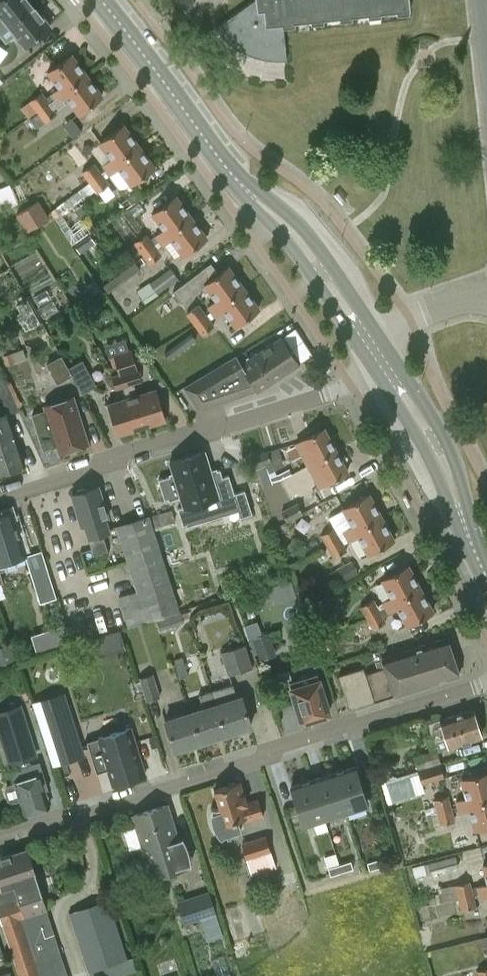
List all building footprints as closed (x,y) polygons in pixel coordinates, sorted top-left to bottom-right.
[(3,29),(33,4),(30,0),(0,0),(0,31),(3,29)] [(215,27),(218,31),(222,35),(226,39),(230,43),(234,46),(239,49),(241,50),(246,53),(251,55),(256,56),(262,58),(267,59),(270,59),(275,59),(281,59),(286,59),(282,22),(410,8),(409,0),(252,0),(215,27)] [(40,13),(33,4),(3,29),(9,36),(14,32),(25,45),(50,25),(49,24),(50,18),(45,13),(40,13)] [(55,98),(87,74),(71,54),(48,71),(60,87),(52,93),(55,98)] [(102,95),(87,74),(55,98),(50,102),(39,110),(46,120),(55,113),(52,107),(55,105),(57,108),(66,101),(64,98),(67,96),(79,112),(102,95)] [(42,91),(31,100),(38,110),(39,110),(50,102),(47,97),(42,91)] [(91,181),(139,145),(123,124),(92,147),(101,159),(84,171),(91,181)] [(155,166),(139,145),(91,181),(98,190),(108,183),(104,178),(119,167),(131,184),(155,166)] [(8,207),(18,203),(10,183),(0,187),(0,188),(8,207)] [(8,207),(0,188),(0,211),(8,207)] [(137,256),(192,216),(177,195),(153,212),(165,229),(150,240),(146,234),(137,242),(130,247),(137,256)] [(27,230),(49,217),(39,200),(16,214),(27,230)] [(207,237),(192,216),(137,256),(142,263),(149,258),(151,261),(160,254),(157,249),(164,243),(175,257),(182,252),(183,254),(207,237)] [(90,234),(75,245),(80,252),(95,241),(90,234)] [(104,285),(109,291),(140,268),(135,262),(104,285)] [(212,310),(244,286),(228,265),(219,272),(211,262),(173,289),(181,300),(205,283),(217,300),(209,306),(212,310)] [(151,282),(157,291),(177,277),(171,268),(151,282)] [(244,286),(212,310),(206,315),(196,322),(203,332),(213,324),(209,319),(224,308),(236,325),(260,308),(244,286)] [(40,323),(27,299),(17,305),(21,313),(17,315),(22,323),(26,321),(30,329),(40,323)] [(189,312),(196,322),(206,315),(198,305),(189,312)] [(165,352),(169,358),(195,339),(191,333),(165,352)] [(199,408),(257,389),(259,391),(299,364),(281,337),(241,364),(235,355),(184,384),(199,408)] [(113,356),(119,375),(125,373),(141,427),(166,420),(156,389),(137,395),(133,383),(141,381),(138,369),(132,350),(113,356)] [(61,355),(47,363),(57,381),(72,373),(68,367),(61,355)] [(82,359),(68,367),(72,373),(82,392),(96,384),(82,359)] [(1,397),(11,393),(0,371),(0,397),(1,397)] [(117,435),(141,427),(125,373),(119,375),(112,377),(115,389),(124,386),(127,398),(108,404),(117,435)] [(60,452),(89,443),(74,396),(45,405),(46,410),(33,414),(43,445),(56,441),(60,452)] [(9,413),(7,414),(0,416),(0,471),(25,463),(9,413)] [(297,443),(309,465),(336,450),(324,428),(297,443)] [(272,461),(269,450),(252,456),(255,467),(257,466),(264,484),(273,481),(267,463),(272,461)] [(336,450),(309,465),(300,469),(312,491),(347,472),(336,450)] [(185,508),(219,498),(205,452),(171,462),(185,508)] [(268,491),(266,492),(271,507),(279,504),(275,494),(286,490),(283,483),(267,488),(268,491)] [(111,534),(107,520),(109,519),(99,487),(73,495),(83,527),(85,526),(94,556),(109,552),(104,536),(111,534)] [(331,545),(381,517),(369,494),(344,508),(353,526),(339,534),(336,529),(325,535),(331,545)] [(320,503),(316,495),(299,504),(297,501),(282,509),(280,505),(271,510),(278,524),(286,520),(287,521),(320,503)] [(175,508),(151,515),(154,525),(178,519),(175,508)] [(26,556),(13,512),(0,516),(0,564),(26,556)] [(128,627),(157,618),(180,611),(149,514),(117,524),(129,562),(138,590),(118,596),(128,627)] [(394,540),(381,517),(331,545),(337,556),(347,550),(344,544),(359,536),(368,554),(394,540)] [(333,569),(339,581),(357,571),(351,559),(333,569)] [(40,602),(56,597),(45,561),(28,566),(40,602)] [(370,616),(420,588),(408,566),(383,580),(393,598),(378,606),(375,600),(364,606),(370,616)] [(433,611),(420,588),(370,616),(376,627),(386,621),(383,615),(398,607),(407,625),(433,611)] [(187,609),(180,611),(157,618),(160,629),(161,629),(163,635),(173,631),(172,626),(184,622),(182,617),(190,615),(187,609)] [(276,653),(269,632),(253,637),(260,659),(276,653)] [(363,667),(338,674),(350,708),(350,709),(354,707),(374,701),(456,676),(456,675),(458,672),(447,637),(382,658),(379,650),(360,657),(363,667)] [(331,638),(319,638),(319,649),(331,649),(331,638)] [(16,661),(10,643),(0,646),(0,666),(16,661)] [(234,647),(241,671),(257,665),(249,643),(234,647)] [(229,675),(241,671),(234,647),(221,651),(229,675)] [(168,663),(175,661),(180,678),(188,675),(182,656),(175,658),(173,651),(165,654),(168,663)] [(150,672),(139,676),(147,701),(158,697),(150,672)] [(327,717),(326,714),(329,713),(318,674),(289,683),(301,722),(314,718),(315,721),(327,717)] [(65,694),(33,704),(53,764),(84,754),(65,694)] [(216,704),(225,734),(251,726),(242,696),(216,704)] [(216,704),(191,712),(200,741),(225,734),(216,704)] [(445,736),(449,747),(481,737),(473,709),(429,723),(435,740),(445,736)] [(174,750),(200,741),(191,712),(165,720),(174,750)] [(97,771),(108,767),(114,785),(144,776),(129,727),(87,740),(97,771)] [(379,735),(373,736),(375,746),(382,745),(379,735)] [(418,770),(439,763),(442,762),(439,753),(415,761),(418,770)] [(11,771),(24,814),(49,806),(44,791),(48,790),(39,762),(11,771)] [(439,763),(418,770),(384,781),(387,789),(420,778),(422,784),(443,777),(439,763)] [(354,765),(334,772),(346,811),(367,805),(354,765)] [(334,772),(312,779),(324,818),(346,811),(334,772)] [(486,800),(486,772),(461,779),(467,799),(457,802),(458,807),(486,800)] [(368,778),(370,786),(378,784),(376,776),(368,778)] [(312,779),(291,785),(303,825),(324,818),(312,779)] [(242,828),(239,820),(263,813),(259,800),(247,803),(240,782),(214,790),(219,806),(210,809),(210,813),(211,817),(212,821),(213,825),(215,829),(217,833),(220,836),(221,837),(224,834),(229,840),(238,834),(236,830),(242,828)] [(432,813),(451,809),(448,797),(429,802),(432,813)] [(458,807),(460,813),(469,810),(474,830),(486,827),(486,800),(458,807)] [(187,868),(185,863),(189,862),(189,858),(189,853),(188,848),(186,844),(184,840),(182,836),(180,833),(176,835),(167,805),(133,815),(135,825),(123,828),(129,849),(142,845),(152,879),(187,868)] [(451,809),(432,813),(428,815),(431,826),(454,820),(451,809)] [(265,835),(243,842),(252,874),(275,868),(265,835)] [(4,856),(24,917),(46,910),(26,849),(4,856)] [(456,855),(412,866),(415,876),(416,875),(417,879),(424,877),(423,874),(426,873),(426,874),(429,873),(431,873),(459,866),(456,855)] [(1,924),(24,917),(4,856),(0,857),(0,920),(1,924)] [(367,862),(369,869),(381,866),(378,858),(367,862)] [(351,860),(339,864),(342,871),(353,868),(351,860)] [(342,871),(339,864),(328,867),(330,875),(342,871)] [(430,905),(462,897),(473,894),(470,883),(439,891),(440,894),(435,895),(436,898),(429,900),(430,905)] [(223,934),(209,891),(178,901),(185,923),(201,917),(208,939),(223,934)] [(476,906),(473,894),(462,897),(465,909),(476,906)] [(128,958),(108,899),(68,912),(89,975),(116,975),(136,970),(132,957),(128,958)] [(24,917),(1,924),(18,975),(38,975),(37,970),(50,966),(63,962),(46,910),(24,917)] [(246,910),(227,915),(234,941),(253,935),(246,910)] [(50,966),(53,975),(67,975),(63,962),(50,966)] [(38,975),(53,975),(50,966),(37,970),(38,975)]
